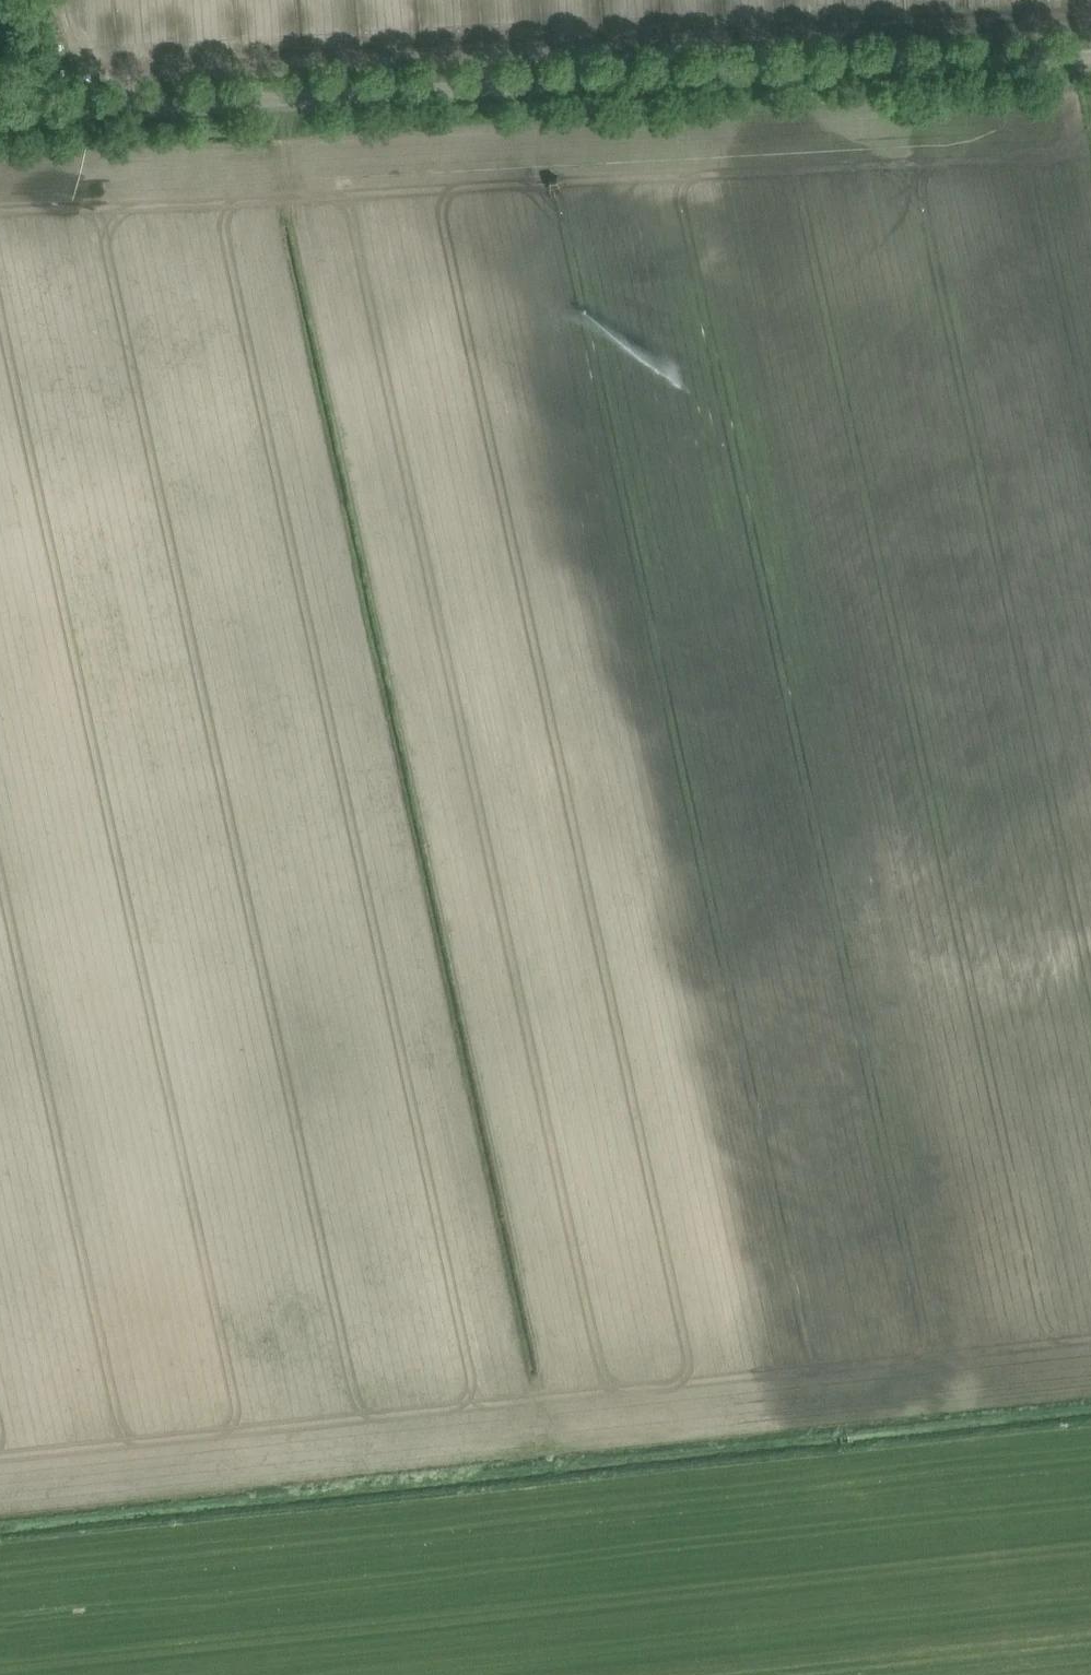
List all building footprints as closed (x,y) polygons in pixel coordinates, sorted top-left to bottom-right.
[(8,6),(7,0),(0,0),(0,8),(8,6)]
